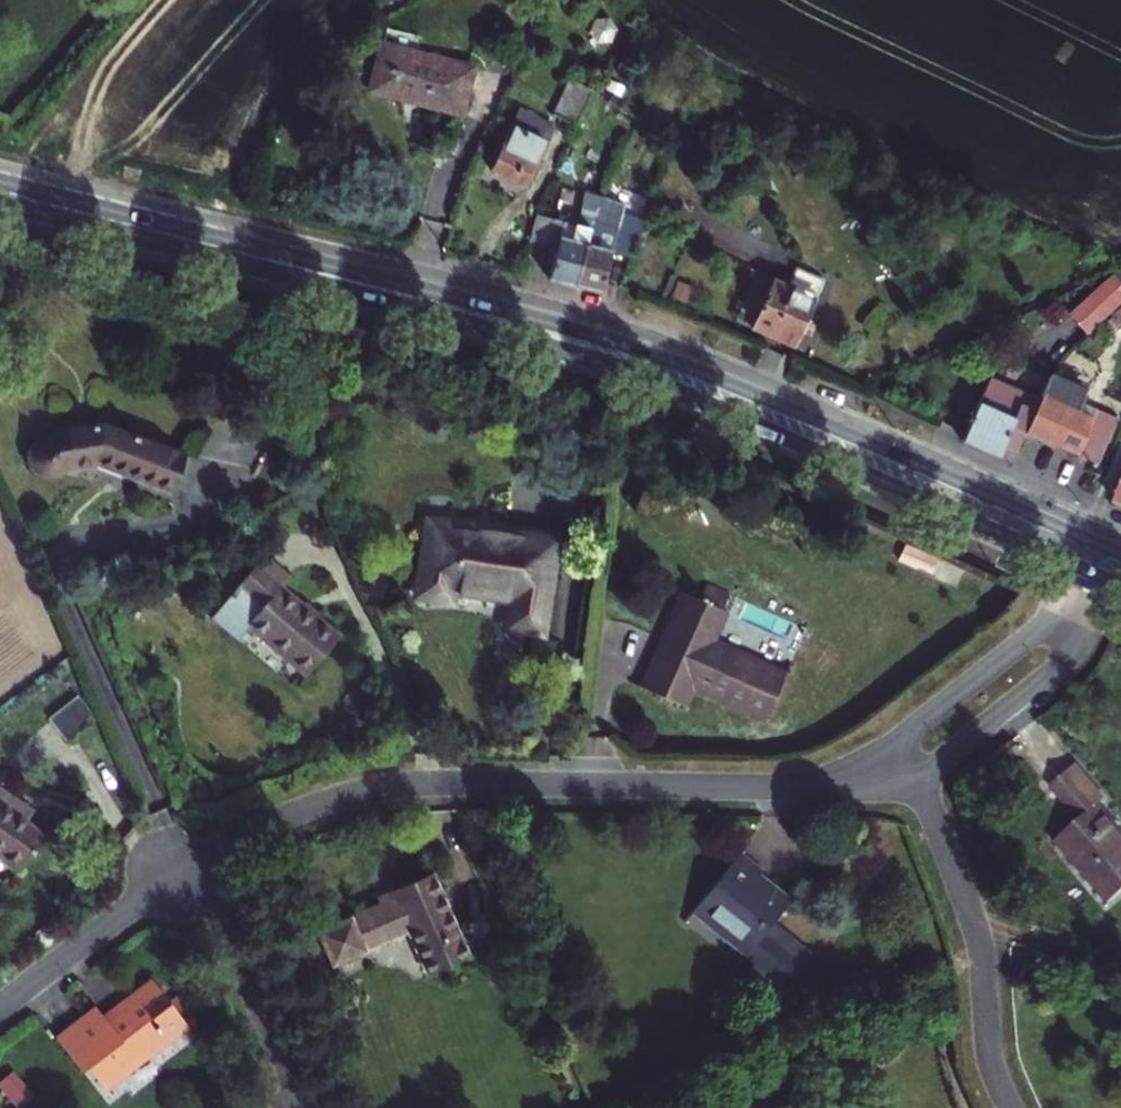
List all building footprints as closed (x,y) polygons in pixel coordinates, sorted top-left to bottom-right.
[(472,109),(484,64),(392,40),(380,85),(472,109)] [(573,77),(557,114),(581,124),(596,87),(573,77)] [(536,188),(547,139),(506,130),(496,179),(536,188)] [(584,290),(601,227),(607,206),(590,201),(585,219),(590,220),(588,225),(549,213),(540,241),(564,247),(555,282),(584,290)] [(638,264),(651,222),(633,216),(627,235),(601,227),(584,290),(609,297),(620,258),(638,264)] [(788,337),(807,288),(748,264),(733,302),(750,309),(745,320),(788,337)] [(1071,311),(1088,330),(1120,301),(1120,284),(1113,275),(1071,311)] [(1027,431),(1078,454),(1100,464),(1120,418),(1098,408),(1094,418),(1074,408),(1078,399),(1088,377),(1057,364),(1040,402),(1027,431)] [(989,379),(962,440),(1000,456),(1004,447),(1017,452),(1027,431),(1040,402),(989,379)] [(1078,399),(1074,408),(1094,418),(1098,408),(1078,399)] [(70,462),(100,458),(136,471),(133,478),(173,493),(187,458),(102,424),(56,431),(56,436),(41,436),(33,442),(29,451),(29,461),(35,471),(43,476),(57,476),(65,471),(70,462)] [(539,641),(554,551),(434,532),(429,560),(414,572),(410,596),(416,606),(435,609),(444,604),(445,598),(510,609),(506,636),(539,641)] [(245,621),(308,674),(340,636),(278,583),(287,573),(261,551),(233,583),(259,606),(245,621)] [(644,686),(683,705),(692,684),(766,718),(785,675),(711,641),(725,610),(722,609),(729,594),(706,583),(699,598),(686,593),(644,686)] [(55,712),(67,736),(100,720),(87,695),(55,712)] [(1049,839),(1108,896),(1120,883),(1120,827),(1090,797),(1096,792),(1064,761),(1040,784),(1071,815),(1049,839)] [(21,872),(46,838),(27,824),(12,813),(19,803),(0,790),(0,857),(21,872)] [(34,815),(19,803),(12,813),(27,824),(34,815)] [(764,867),(742,849),(699,900),(729,926),(723,933),(745,951),(736,963),(779,997),(813,956),(773,923),(789,902),(757,875),(764,867)] [(408,928),(428,973),(468,955),(430,871),(391,889),(394,897),(379,904),(318,931),(331,961),(408,928)] [(391,889),(376,896),(379,904),(394,897),(391,889)] [(694,908),(723,933),(729,926),(699,900),(694,908)] [(98,1016),(54,1045),(78,1079),(88,1073),(99,1065),(113,1085),(150,1059),(153,1064),(174,1049),(172,1044),(187,1034),(155,991),(120,1013),(124,1021),(108,1031),(98,1016)] [(102,1093),(113,1085),(99,1065),(88,1073),(102,1093)] [(40,1094),(17,1068),(1,1082),(24,1107),(40,1094)]
